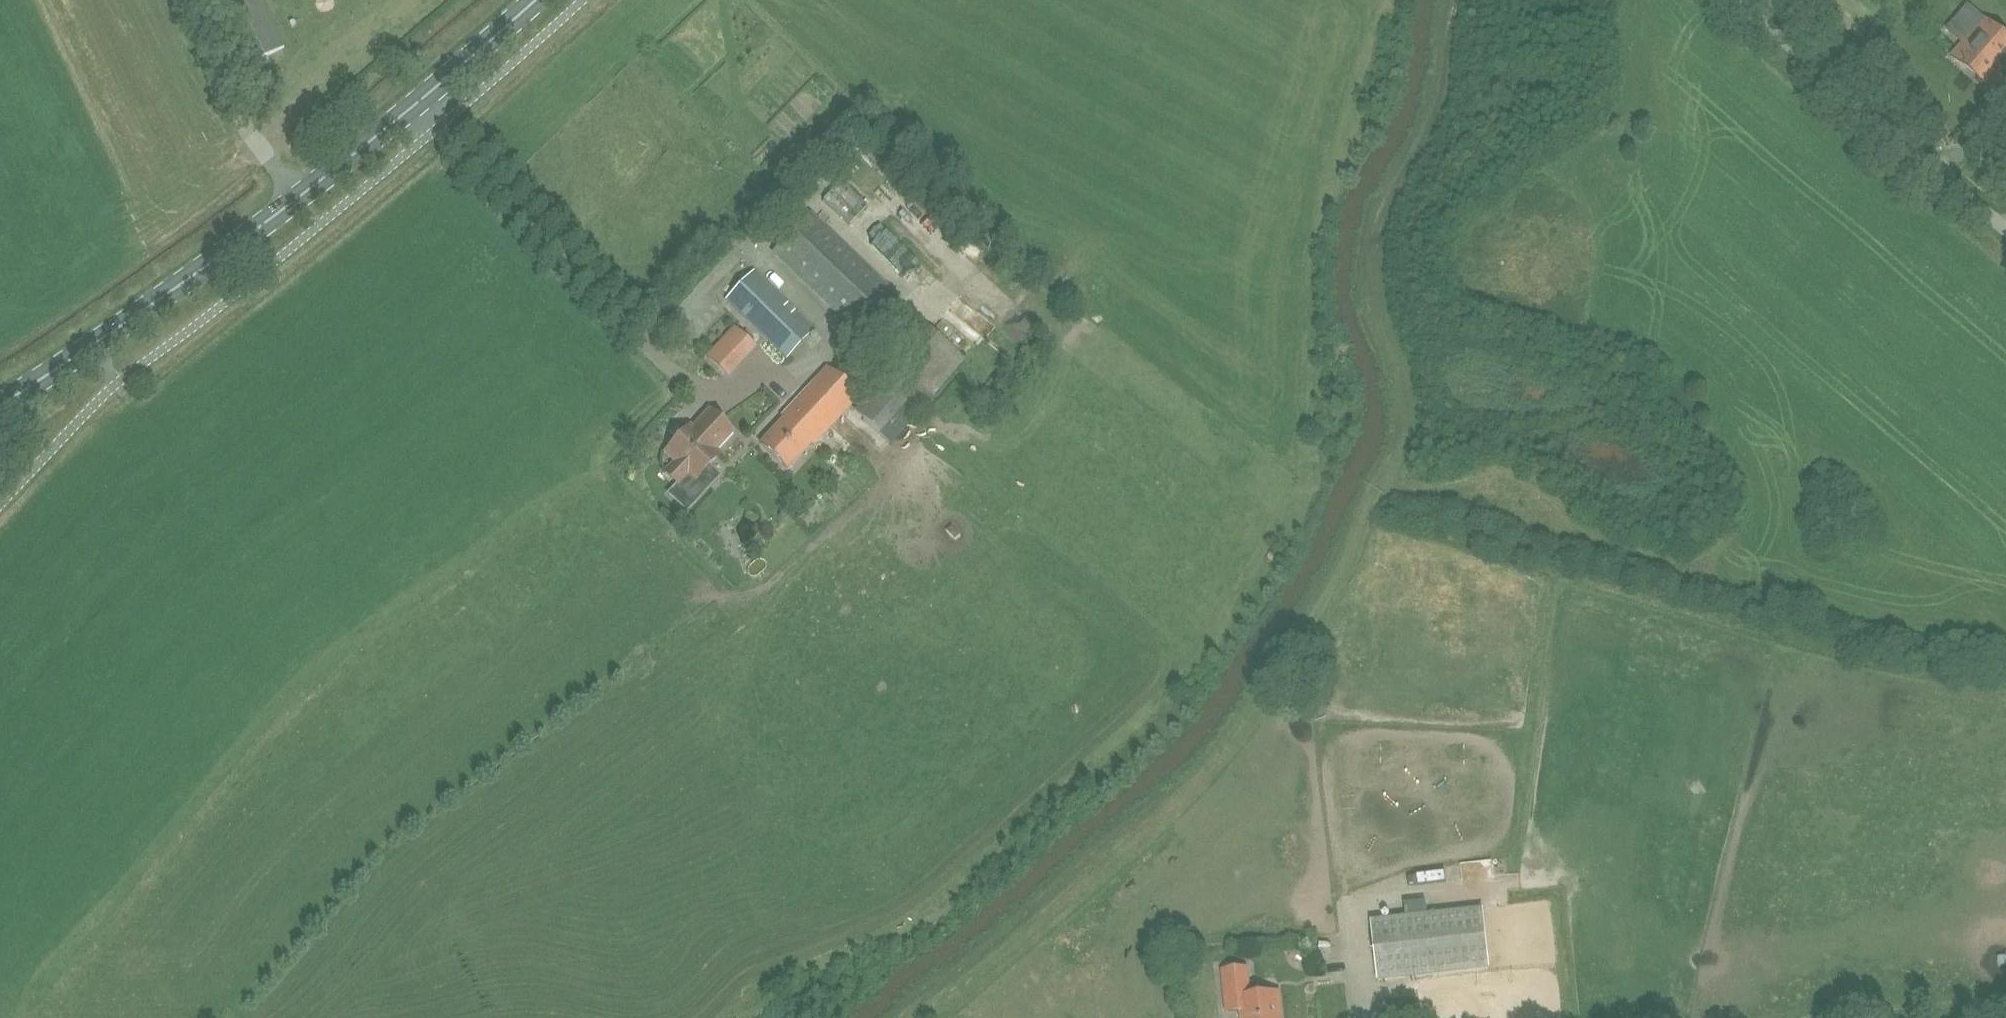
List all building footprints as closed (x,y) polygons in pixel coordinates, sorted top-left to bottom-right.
[(1966,68),(1991,89),(2005,71),(2005,38),(1983,20),(1952,57),(1966,68)] [(1957,47),(1966,33),(1952,24),(1943,38),(1957,47)] [(830,199),(853,220),(868,203),(846,183),(830,199)] [(858,333),(894,295),(809,214),(773,252),(858,333)] [(786,358),(813,330),(755,273),(728,302),(786,358)] [(984,316),(976,327),(988,335),(996,324),(984,316)] [(752,344),(735,328),(707,357),(725,373),(752,344)] [(966,360),(927,328),(854,413),(891,445),(916,415),(917,416),(966,360)] [(784,419),(760,445),(786,469),(810,443),(813,446),(858,398),(827,368),(781,416),(784,419)] [(710,411),(692,430),(688,427),(666,451),(676,460),(664,473),(678,485),(689,473),(696,479),(718,455),(713,450),(731,431),(710,411)] [(1484,911),(1373,923),(1379,983),(1490,971),(1484,911)] [(1280,994),(1250,997),(1247,969),(1223,972),(1228,1014),(1243,1012),(1243,1017),(1283,1017),(1280,994)]
